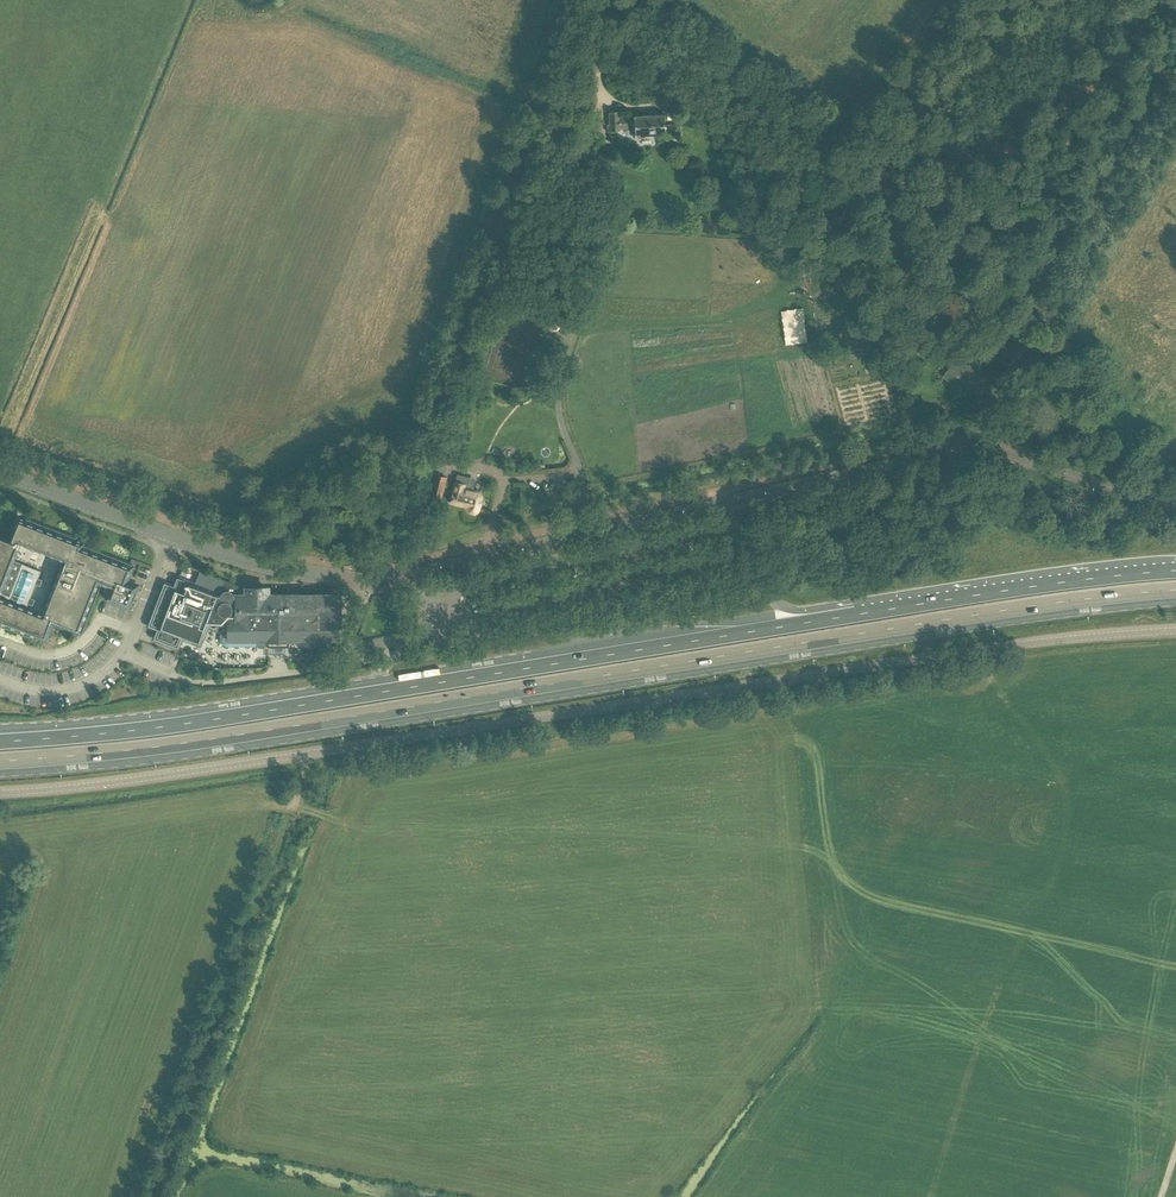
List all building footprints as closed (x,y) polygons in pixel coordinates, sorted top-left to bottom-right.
[(621,131),(621,129),(635,128),(635,136),(666,134),(677,133),(677,124),(665,124),(665,114),(620,116),(620,111),(609,112),(610,124),(608,124),(609,132),(621,131)] [(784,344),(807,342),(805,309),(783,310),(784,344)] [(1063,355),(1068,347),(1058,341),(1053,350),(1063,355)] [(943,377),(969,392),(971,389),(977,393),(982,392),(985,388),(984,383),(977,379),(980,373),(970,367),(969,368),(954,359),(943,377)] [(453,456),(438,452),(435,463),(450,467),(453,456)] [(434,475),(429,497),(442,500),(447,478),(434,475)] [(483,496),(480,491),(473,489),(475,481),(457,476),(450,503),(466,507),(469,512),(475,514),(479,511),(483,496)] [(36,639),(38,636),(46,639),(52,624),(78,634),(79,632),(82,633),(101,584),(112,588),(108,598),(128,606),(130,601),(132,601),(136,592),(134,591),(136,586),(124,581),(129,568),(132,569),(132,568),(130,567),(131,564),(82,545),(83,544),(75,541),(76,538),(27,519),(25,522),(17,519),(10,538),(0,534),(0,625),(36,639)] [(166,585),(158,604),(151,625),(160,628),(156,637),(177,645),(180,636),(199,643),(206,624),(215,628),(217,624),(228,624),(228,630),(223,631),(220,636),(220,641),(223,645),(228,647),(249,647),(255,644),(257,639),(267,639),(267,640),(268,640),(268,647),(279,647),(289,647),(289,639),(290,639),(290,638),(337,638),(337,623),(339,623),(339,595),(268,596),(268,588),(246,588),(224,580),(219,596),(196,587),(193,594),(186,592),(189,585),(187,584),(184,592),(166,585)] [(189,585),(186,592),(193,594),(196,587),(189,585)]
